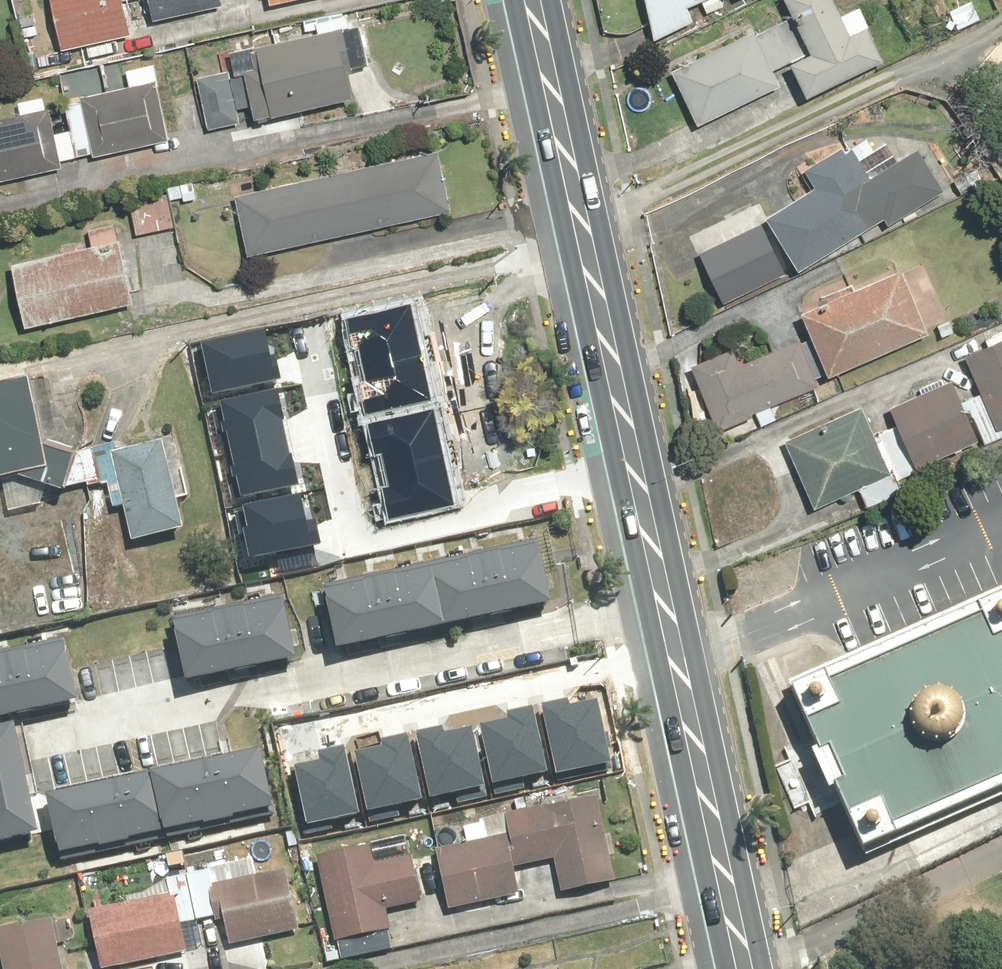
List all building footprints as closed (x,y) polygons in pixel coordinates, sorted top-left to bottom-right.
[(60,52),(128,38),(121,2),(132,0),(49,0),(60,52)] [(152,23),(220,9),(218,0),(147,0),(152,23)] [(652,40),(691,22),(685,7),(701,0),(643,0),(652,40)] [(669,70),(696,126),(779,87),(771,71),(788,64),(805,98),(884,61),(858,7),(839,16),(831,0),(782,0),(791,18),(754,36),(752,31),(669,70)] [(337,31),(256,46),(269,111),(349,96),(337,31)] [(62,171),(60,162),(91,156),(92,159),(169,143),(153,66),(125,72),(128,88),(80,98),(81,103),(64,107),(69,131),(54,134),(48,110),(45,111),(43,98),(17,103),(20,116),(0,120),(0,184),(62,171)] [(230,72),(196,79),(206,129),(241,123),(230,72)] [(888,228),(944,193),(918,151),(871,180),(851,150),(844,155),(840,149),(805,172),(815,188),(765,220),(767,224),(698,255),(723,307),(797,268),(800,273),(884,222),(888,228)] [(438,155),(234,198),(246,256),(450,213),(438,155)] [(166,196),(129,203),(136,237),(172,230),(166,196)] [(92,247),(10,264),(24,329),(133,306),(116,224),(88,230),(92,247)] [(898,270),(798,313),(825,376),(926,333),(898,270)] [(347,324),(366,411),(429,397),(410,311),(347,324)] [(202,341),(212,391),(282,377),(277,354),(271,355),(265,328),(202,341)] [(961,355),(993,430),(1001,426),(1001,338),(961,355)] [(730,350),(690,366),(715,432),(755,417),(753,412),(818,388),(801,342),(736,366),(730,350)] [(950,379),(887,407),(895,425),(877,432),(898,479),(994,436),(976,395),(960,402),(950,379)] [(65,488),(65,489),(86,484),(87,488),(106,484),(112,510),(122,508),(131,542),(180,531),(159,443),(115,453),(113,445),(77,453),(74,458),(41,449),(28,380),(0,385),(0,481),(26,476),(24,483),(62,496),(65,488)] [(224,399),(242,495),(298,485),(280,389),(224,399)] [(861,408),(783,439),(811,509),(858,490),(866,508),(901,494),(878,437),(873,439),(861,408)] [(370,431),(388,517),(451,504),(433,418),(370,431)] [(299,496),(237,508),(248,563),(310,550),(299,496)] [(449,563),(461,626),(573,606),(561,543),(449,563)] [(335,584),(347,647),(461,626),(449,563),(335,584)] [(769,677),(842,849),(1001,782),(1001,579),(769,677)] [(188,618),(200,681),(314,659),(302,596),(188,618)] [(88,701),(76,638),(0,653),(0,718),(88,701)] [(537,701),(553,777),(609,765),(595,700),(568,706),(566,695),(537,701)] [(490,788),(546,776),(530,701),(500,707),(503,717),(476,723),(490,788)] [(54,837),(32,726),(0,732),(0,847),(54,837)] [(424,794),(482,784),(473,734),(443,739),(441,729),(413,734),(424,794)] [(352,756),(361,805),(419,795),(408,735),(380,740),(382,751),(352,756)] [(163,771),(174,834),(286,813),(274,750),(163,771)] [(293,766),(302,822),(352,813),(342,757),(293,766)] [(49,792),(60,855),(174,834),(163,771),(49,792)] [(613,882),(596,799),(504,818),(514,869),(552,861),(559,893),(613,882)] [(504,837),(434,851),(447,911),(516,897),(504,837)] [(372,845),(314,857),(333,944),(391,932),(387,912),(424,904),(413,856),(376,864),(372,845)] [(213,917),(215,923),(221,921),(227,947),(298,931),(283,869),(255,876),(251,859),(208,869),(208,871),(164,881),(155,886),(147,890),(142,894),(125,898),(127,904),(86,914),(98,968),(115,968),(187,952),(181,925),(213,917)] [(50,920),(0,932),(0,967),(1,968),(61,968),(50,920)]
